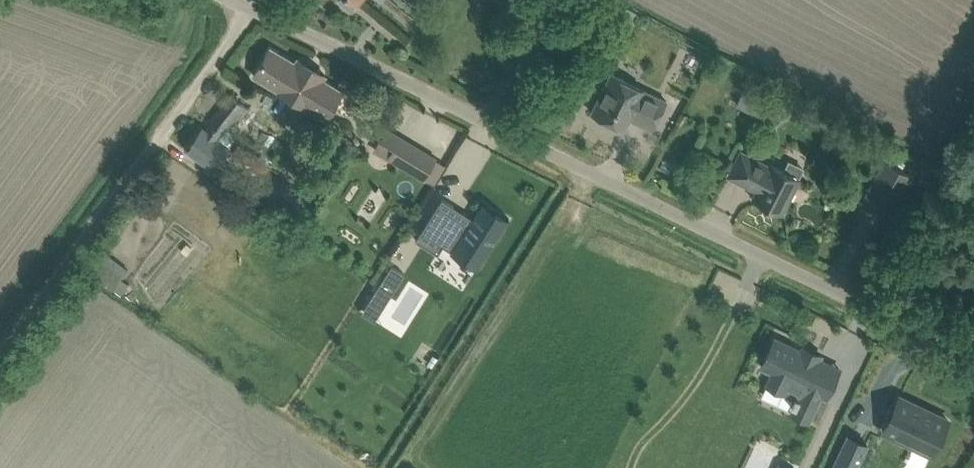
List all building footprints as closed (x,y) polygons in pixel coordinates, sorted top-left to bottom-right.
[(298,58),(296,62),(280,52),(271,46),(265,55),(266,56),(264,59),(263,59),(261,62),(262,62),(254,75),(326,118),(343,90),(323,79),(326,75),(298,58)] [(612,73),(601,94),(592,112),(624,128),(631,115),(638,119),(637,121),(653,129),(667,101),(612,73)] [(761,115),(770,98),(747,87),(739,104),(761,115)] [(221,140),(247,107),(232,94),(211,122),(222,130),(217,137),(221,140)] [(217,137),(222,130),(211,122),(205,128),(202,126),(185,148),(214,170),(231,148),(221,141),(221,140),(217,137)] [(424,180),(437,159),(387,127),(381,138),(395,147),(388,158),(424,180)] [(781,213),(799,177),(805,167),(790,159),(784,170),(772,164),(770,167),(742,153),(731,175),(759,189),(754,199),(781,213)] [(894,211),(913,175),(885,160),(866,195),(894,211)] [(274,178),(254,164),(235,191),(277,220),(285,208),(264,193),(274,178)] [(442,199),(416,241),(432,250),(438,254),(444,245),(452,251),(451,252),(452,253),(453,251),(466,259),(465,260),(469,263),(470,262),(478,267),(477,268),(478,269),(481,264),(487,253),(487,254),(492,246),(498,236),(499,236),(510,218),(508,218),(507,219),(483,204),(484,202),(482,202),(471,219),(472,220),(471,222),(463,217),(465,215),(466,213),(442,199)] [(391,267),(369,301),(382,309),(404,274),(391,267)] [(766,357),(762,366),(766,368),(766,369),(773,372),(789,380),(783,391),(795,397),(792,404),(795,406),(792,412),(809,420),(824,388),(835,366),(820,359),(801,350),(775,338),(766,357)] [(889,416),(882,430),(934,454),(949,421),(898,396),(892,410),(890,416),(889,416)] [(832,467),(856,467),(867,444),(848,435),(832,467)]
